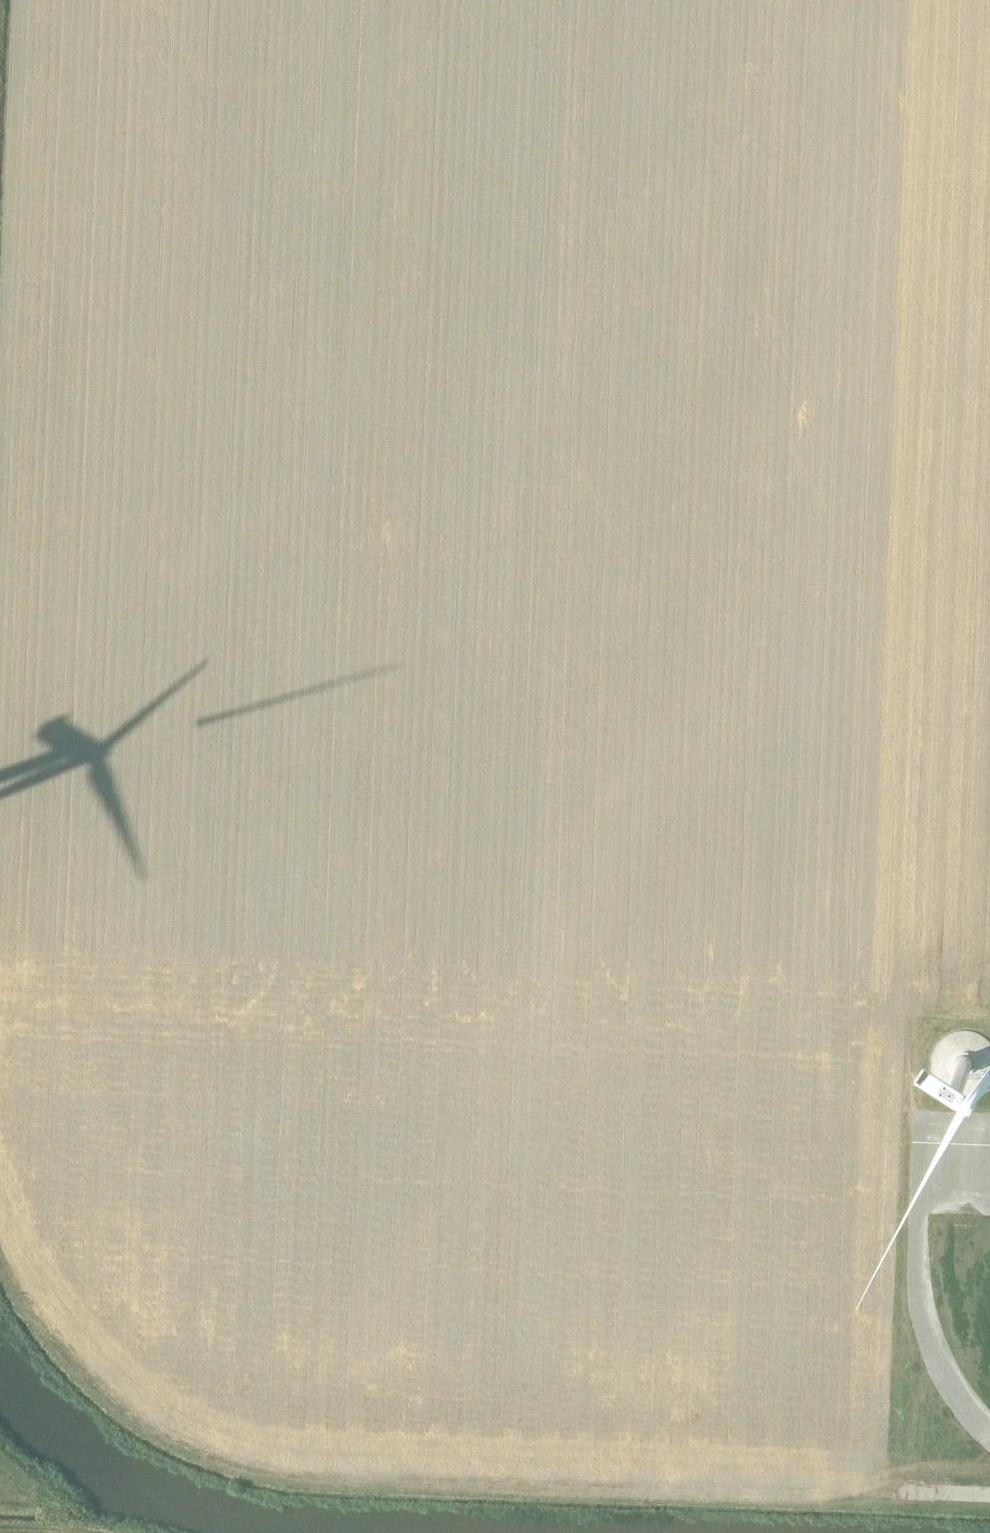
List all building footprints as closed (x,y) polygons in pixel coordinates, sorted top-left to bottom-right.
[(953,1060),(953,1061),(953,1062),(953,1064),(954,1065),(954,1066),(954,1067),(955,1067),(955,1068),(956,1069),(957,1070),(957,1071),(958,1071),(959,1072),(960,1072),(961,1073),(962,1073),(963,1073),(964,1073),(965,1073),(966,1073),(967,1073),(968,1073),(969,1073),(970,1072),(971,1072),(972,1071),(973,1071),(974,1070),(974,1069),(975,1068),(976,1067),(976,1066),(977,1065),(977,1064),(977,1062),(977,1061),(977,1060),(977,1059),(977,1058),(976,1057),(976,1056),(976,1055),(975,1055),(974,1054),(974,1053),(973,1052),(972,1052),(971,1051),(970,1051),(969,1050),(968,1050),(967,1050),(966,1050),(965,1049),(964,1050),(963,1050),(962,1050),(961,1050),(960,1051),(959,1051),(958,1052),(957,1052),(957,1053),(956,1054),(955,1055),(954,1056),(954,1057),(954,1058),(953,1059),(953,1060)]
